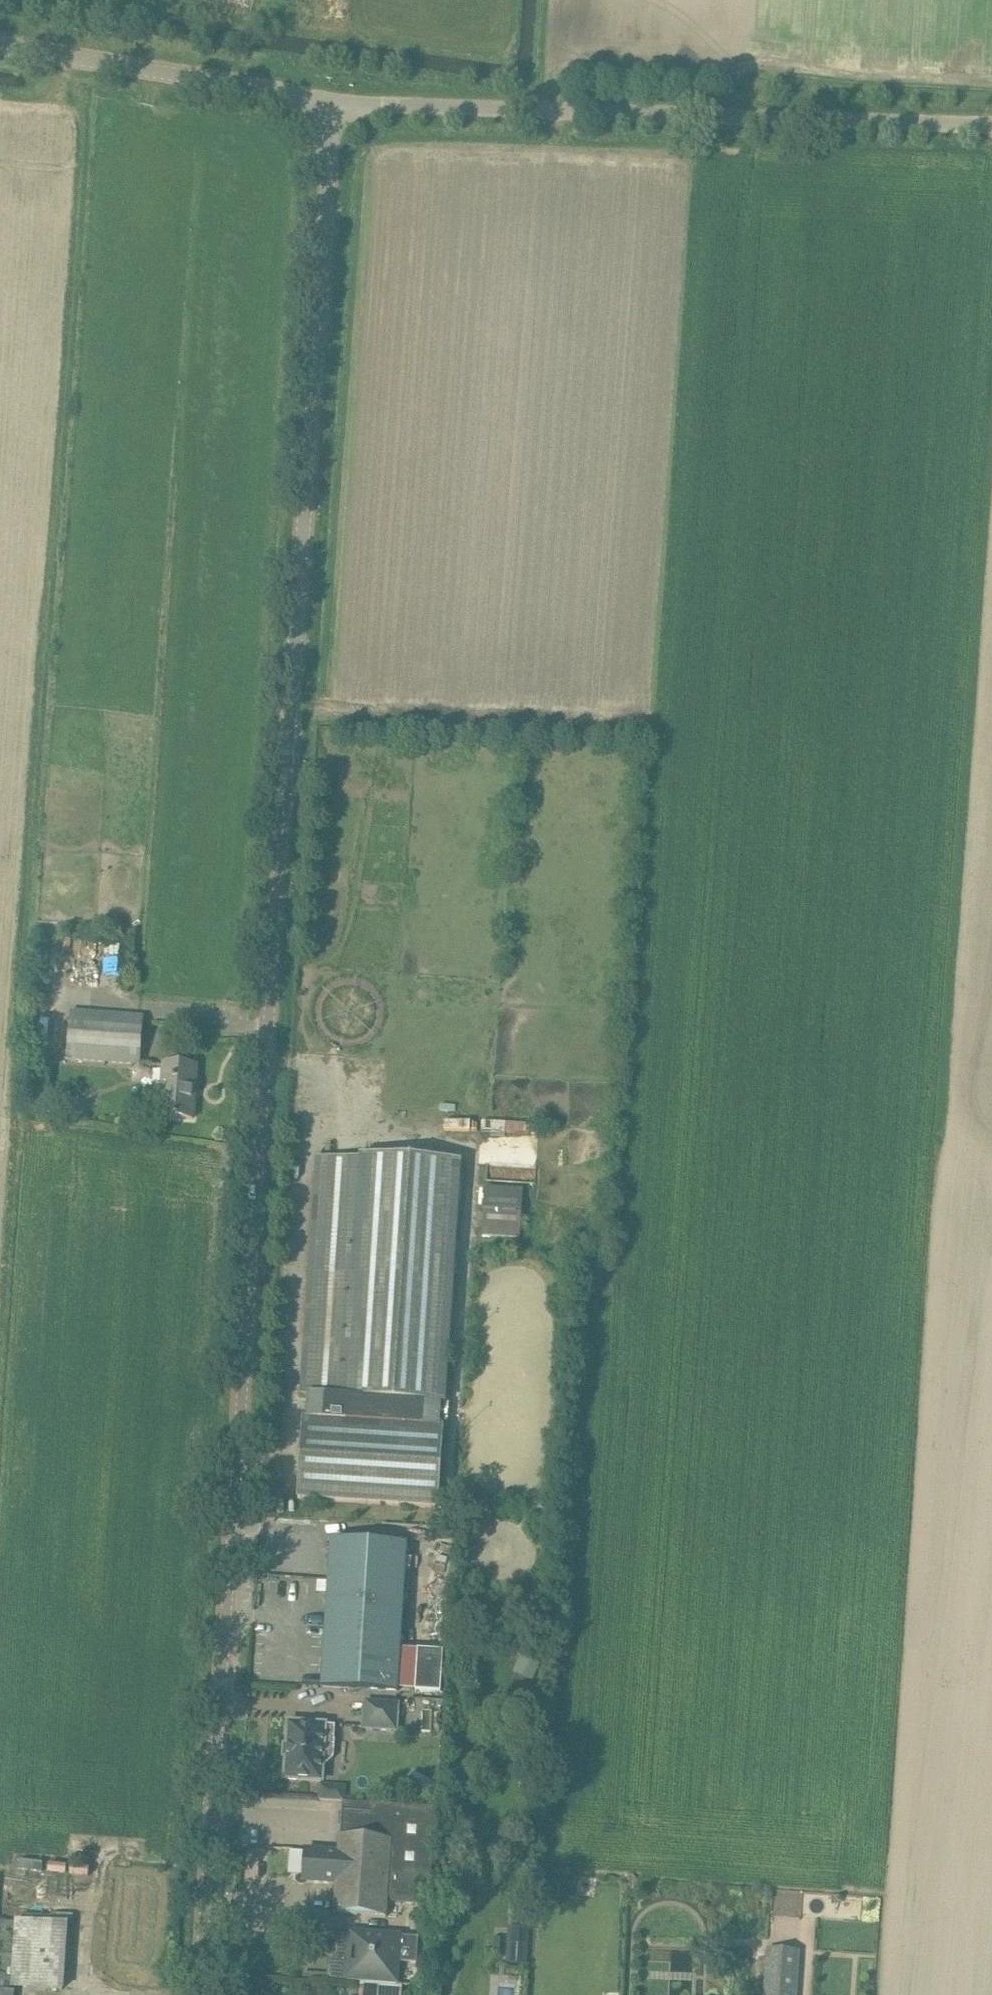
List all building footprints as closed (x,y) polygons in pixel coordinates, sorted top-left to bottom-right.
[(142,1015),(71,1010),(68,1059),(138,1063),(142,1015)] [(197,1066),(163,1064),(159,1116),(193,1119),(197,1066)] [(394,1157),(360,1156),(360,1160),(321,1157),(305,1395),(308,1395),(307,1419),(303,1419),(298,1499),(438,1508),(444,1428),(441,1428),(442,1404),(445,1404),(448,1364),(461,1166),(422,1164),(422,1160),(394,1157)] [(486,1186),(482,1236),(520,1238),(523,1188),(486,1186)] [(330,1541),(321,1687),(395,1692),(404,1546),(330,1541)] [(416,1691),(442,1692),(444,1651),(418,1650),(416,1691)] [(522,1655),(514,1671),(533,1680),(540,1663),(522,1655)] [(395,1705),(364,1703),(362,1728),(394,1730),(395,1705)] [(323,1726),(287,1724),(284,1779),(320,1782),(321,1764),(325,1765),(332,1759),(332,1750),(326,1743),(322,1743),(323,1726)] [(346,1786),(320,1784),(319,1799),(345,1801),(346,1786)] [(306,1850),(304,1880),(337,1883),(334,1912),(334,1914),(335,1914),(335,1913),(385,1917),(385,1918),(386,1918),(387,1916),(386,1916),(387,1901),(414,1904),(419,1897),(424,1904),(425,1904),(432,1808),(373,1804),(372,1813),(343,1811),(343,1810),(342,1810),(342,1812),(339,1852),(306,1850)] [(802,1916),(803,1892),(772,1890),(771,1915),(802,1916)] [(52,1913),(52,1917),(22,1915),(22,1920),(15,1919),(14,1922),(0,1921),(0,1928),(14,1929),(11,1974),(0,1973),(0,1994),(15,1994),(15,1990),(10,1990),(10,1987),(64,1991),(68,1923),(73,1923),(73,1914),(52,1913)] [(528,1928),(508,1926),(506,1963),(525,1964),(528,1928)] [(337,1931),(334,1980),(345,1981),(354,1981),(354,1983),(360,1984),(402,1987),(402,1985),(398,1984),(400,1961),(417,1963),(418,1937),(402,1936),(402,1933),(348,1930),(348,1932),(337,1931)] [(765,1948),(762,1994),(793,1994),(796,1950),(765,1948)] [(402,1987),(360,1984),(359,1994),(401,1994),(402,1987)] [(311,1994),(329,1994),(330,1987),(311,1986),(311,1994)]
